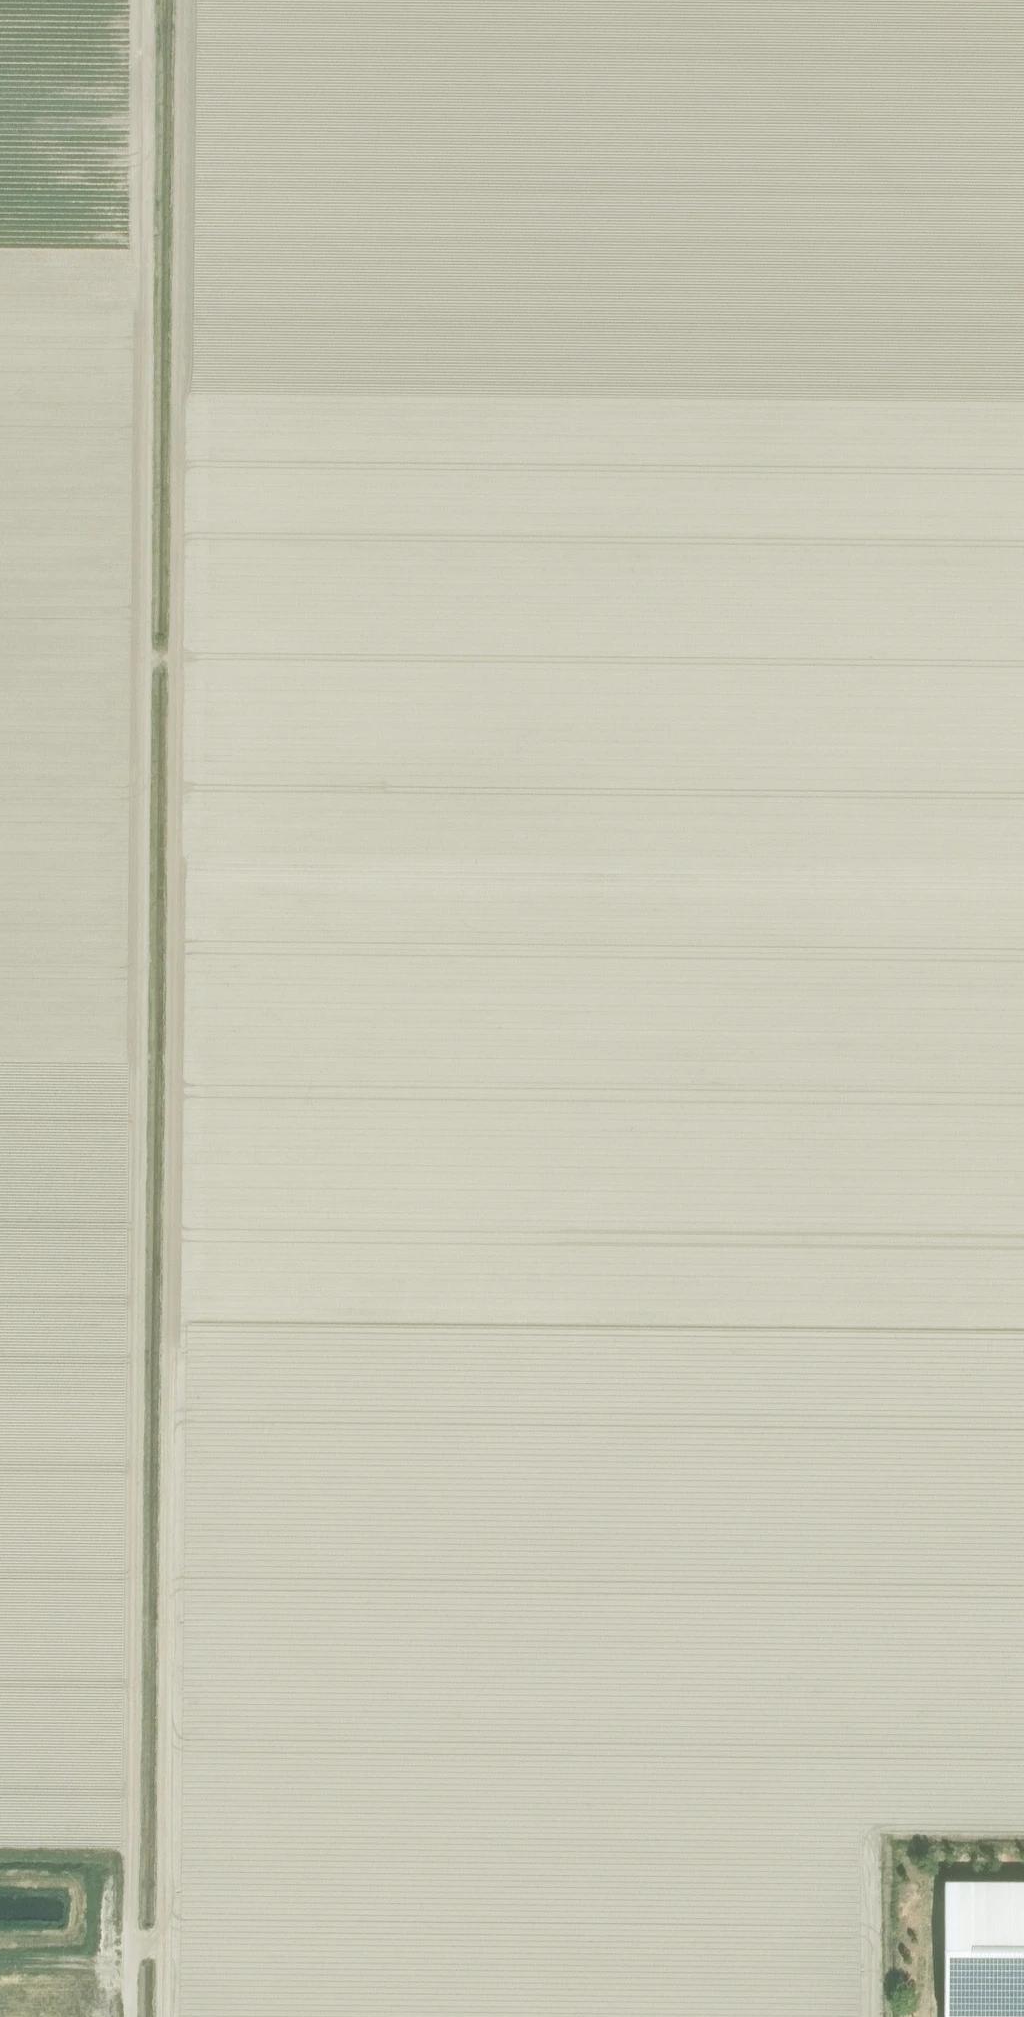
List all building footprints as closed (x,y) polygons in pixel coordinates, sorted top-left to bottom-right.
[(945,2016),(1023,2016),(1023,1890),(946,1890),(945,2016)]
